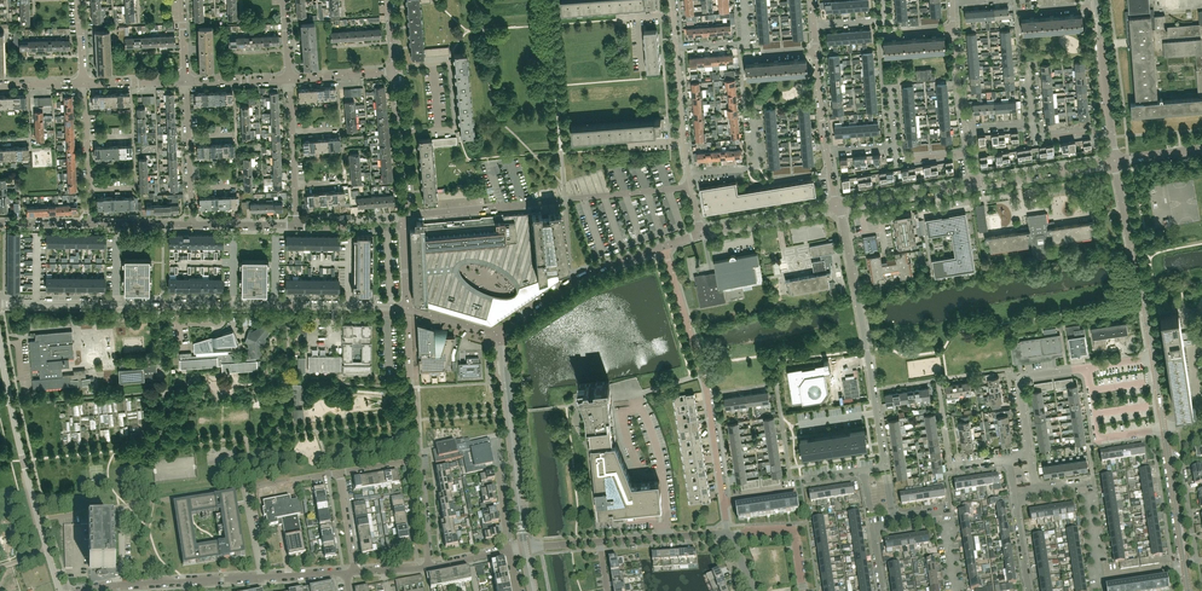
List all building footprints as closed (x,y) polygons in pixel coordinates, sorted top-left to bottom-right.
[(419,3),(419,0),(407,0),(407,5),(406,5),(406,8),(408,8),(408,17),(420,16),(419,3)] [(646,0),(562,0),(563,12),(646,5),(647,5),(646,0)] [(655,0),(646,0),(647,5),(646,5),(647,10),(656,10),(655,0)] [(847,1),(847,0),(840,0),(840,1),(841,11),(848,10),(847,1)] [(869,0),(861,0),(862,9),(869,9),(869,0)] [(1132,116),(1201,110),(1201,11),(1198,11),(1199,24),(1167,26),(1166,26),(1165,15),(1150,16),(1150,12),(1150,11),(1149,0),(1128,0),(1129,10),(1125,11),(1128,47),(1132,46),(1136,102),(1131,103),(1132,116)] [(833,11),(833,2),(826,2),(825,2),(826,12),(833,11)] [(730,11),(729,4),(719,5),(720,12),(730,11)] [(339,18),(338,6),(330,7),(331,14),(330,14),(331,14),(331,18),(339,18)] [(941,16),(941,8),(931,9),(932,16),(935,16),(939,16),(941,16)] [(1009,17),(1009,8),(1001,8),(1002,18),(1009,17)] [(907,11),(897,12),(898,19),(901,19),(907,18),(907,11)] [(973,20),(972,11),(965,11),(966,21),(973,20)] [(134,19),(134,12),(126,13),(126,20),(126,23),(131,23),(131,20),(135,19),(134,19)] [(1062,16),(1063,30),(1083,29),(1082,17),(1082,15),(1074,15),(1074,14),(1070,14),(1070,16),(1062,16)] [(422,36),(421,26),(420,16),(408,17),(409,25),(407,25),(408,28),(408,29),(409,29),(410,37),(422,36)] [(1063,30),(1062,16),(1054,17),(1054,16),(1050,16),(1050,17),(1042,18),(1043,32),(1063,30)] [(1043,32),(1042,18),(1034,19),(1033,17),(1030,18),(1030,19),(1022,20),(1022,26),(1021,26),(1022,27),(1023,34),(1043,32)] [(907,26),(919,25),(918,18),(916,18),(907,18),(907,25),(907,26)] [(303,45),(316,44),(315,33),(314,23),(301,24),(301,25),(302,28),(302,33),(302,36),(303,45)] [(732,33),(731,25),(731,23),(723,23),(724,33),(732,33)] [(200,49),(213,49),(212,33),(212,27),(199,27),(199,33),(199,40),(200,49)] [(696,35),(695,27),(687,28),(688,33),(688,36),(696,35)] [(372,29),(372,38),(373,38),(373,37),(381,37),(380,28),(380,29),(372,29)] [(96,50),(111,50),(110,43),(109,29),(104,29),(102,29),(103,30),(96,30),(96,33),(96,50)] [(364,38),(364,29),(363,29),(363,30),(356,30),(355,30),(356,39),(356,38),(364,38)] [(372,38),(372,29),(364,30),(364,29),(364,38),(372,37),(372,38)] [(356,39),(355,30),(347,31),(348,39),(356,38),(356,39)] [(659,50),(658,40),(658,35),(657,30),(646,31),(646,30),(645,30),(645,31),(644,31),(646,51),(659,50)] [(872,40),(871,30),(863,31),(864,40),(871,40),(872,40)] [(1011,38),(1011,34),(1010,30),(1001,31),(1001,34),(1001,38),(1011,38)] [(254,45),(254,37),(254,31),(250,31),(250,37),(246,37),(246,45),(254,45)] [(339,40),(339,31),(338,31),(339,32),(331,32),(330,32),(331,41),(331,40),(339,40)] [(348,39),(347,31),(339,32),(339,31),(339,40),(340,40),(347,39),(348,39)] [(804,38),(803,31),(793,31),(794,39),(797,39),(801,38),(804,38)] [(766,41),(770,41),(769,33),(760,34),(760,41),(762,41),(766,41)] [(827,34),(828,43),(829,43),(830,52),(834,52),(833,44),(831,44),(831,43),(835,42),(835,33),(828,33),(827,34)] [(977,40),(977,34),(976,33),(967,33),(967,41),(977,40)] [(259,35),(259,36),(254,37),(254,45),(262,44),(262,45),(263,45),(263,44),(262,36),(262,34),(259,35)] [(176,44),(175,35),(175,36),(167,36),(167,44),(175,44),(176,44)] [(271,44),(270,36),(270,35),(270,36),(262,36),(263,44),(270,44),(271,44)] [(279,44),(278,35),(270,36),(271,44),(279,43),(279,44)] [(159,45),(159,37),(159,36),(158,36),(158,37),(150,37),(151,45),(159,45)] [(167,44),(167,36),(159,37),(159,45),(167,44),(167,45),(167,44)] [(246,36),(245,36),(245,37),(237,37),(238,45),(246,45),(246,37),(246,36)] [(423,48),(422,36),(410,37),(411,45),(409,46),(409,49),(411,49),(412,58),(413,58),(415,58),(415,57),(424,57),(424,56),(423,48)] [(134,46),(134,38),(134,37),(133,37),(133,38),(126,38),(125,38),(125,41),(126,46),(126,47),(126,46),(134,46)] [(143,45),(142,37),(134,38),(134,46),(142,45),(142,46),(143,46),(143,45)] [(151,45),(150,37),(142,37),(143,45),(150,45),(151,45)] [(238,45),(237,37),(229,38),(229,37),(229,46),(237,45),(237,46),(238,46),(238,45)] [(945,50),(945,40),(944,37),(924,39),(925,53),(946,51),(945,50)] [(61,40),(53,40),(54,49),(54,48),(61,48),(61,49),(62,49),(61,38),(61,40)] [(70,48),(70,38),(61,38),(62,49),(62,48),(70,48)] [(925,53),(924,39),(904,40),(905,54),(925,53)] [(37,49),(37,40),(36,40),(36,41),(29,41),(28,41),(29,50),(29,49),(37,49)] [(45,49),(45,40),(37,41),(37,40),(37,49),(45,49)] [(54,49),(53,40),(45,40),(45,49),(53,48),(53,49),(54,49)] [(905,54),(904,40),(884,42),(884,48),(884,50),(885,50),(885,56),(905,54)] [(28,41),(20,41),(20,45),(20,49),(20,50),(21,50),(21,49),(28,49),(28,50),(29,50),(28,41)] [(318,66),(316,44),(303,45),(304,54),(304,63),(305,65),(305,66),(318,66)] [(214,70),(213,49),(200,49),(200,58),(201,71),(214,70)] [(112,71),(111,50),(96,50),(97,72),(112,71)] [(660,65),(659,55),(659,50),(646,51),(647,71),(660,70),(660,65)] [(468,74),(467,63),(466,53),(457,53),(456,53),(454,54),(454,60),(455,63),(455,65),(456,75),(468,74)] [(873,60),(872,53),(873,53),(863,53),(863,54),(864,61),(873,60)] [(726,63),(726,55),(719,55),(719,65),(727,65),(726,63)] [(839,63),(839,56),(829,56),(829,57),(830,64),(839,63)] [(698,67),(697,57),(690,58),(690,68),(698,67)] [(808,74),(807,67),(808,67),(808,66),(807,66),(807,61),(807,60),(786,61),(787,75),(808,74)] [(787,75),(786,61),(766,63),(767,77),(787,75)] [(1051,72),(1051,65),(1050,61),(1045,61),(1046,65),(1041,65),(1042,73),(1051,72)] [(1085,69),(1085,62),(1075,63),(1075,70),(1085,69)] [(767,77),(766,63),(746,64),(747,78),(767,77)] [(984,76),(983,70),(987,70),(987,66),(983,67),(983,68),(979,69),(970,70),(970,77),(980,76),(984,76)] [(933,79),(932,69),(916,70),(917,78),(917,80),(933,79)] [(469,94),(468,74),(456,75),(456,83),(457,86),(457,95),(469,94)] [(736,87),(735,79),(725,80),(726,88),(728,87),(736,87)] [(1015,88),(1014,80),(1005,81),(1005,89),(1015,88)] [(376,94),(385,93),(384,85),(381,86),(381,82),(375,82),(375,86),(376,94)] [(700,90),(700,82),(692,83),(692,90),(700,90)] [(981,90),(981,83),(971,84),(972,91),(981,90)] [(947,91),(947,84),(937,84),(938,92),(947,91)] [(914,94),(913,86),(904,87),(904,94),(914,94)] [(703,97),(702,89),(700,90),(692,90),(693,98),(703,97)] [(265,97),(261,97),(261,100),(264,100),(270,100),(278,100),(278,91),(270,91),(270,97),(266,97),(265,97)] [(174,93),(166,93),(166,102),(174,101),(174,93)] [(385,93),(376,94),(376,101),(386,100),(385,93)] [(471,115),(469,94),(457,95),(458,104),(458,106),(459,116),(471,115)] [(736,94),(728,95),(727,95),(727,102),(729,102),(737,101),(736,94)] [(72,96),(64,96),(64,104),(72,104),(72,96)] [(703,104),(703,97),(693,98),(693,105),(703,104)] [(271,108),(279,108),(279,107),(278,100),(270,100),(271,108)] [(386,108),(386,100),(376,101),(377,108),(386,108)] [(174,101),(166,102),(167,110),(175,110),(174,101)] [(345,102),(346,109),(355,109),(355,108),(365,107),(364,104),(355,105),(354,101),(351,101),(348,101),(345,102)] [(1017,110),(1016,101),(1009,102),(1009,111),(1017,110)] [(877,110),(877,103),(867,104),(868,111),(867,111),(877,110)] [(704,111),(703,104),(693,105),(694,112),(704,111)] [(981,113),(980,104),(973,104),(973,114),(981,113)] [(249,115),(249,106),(241,106),(241,115),(249,115)] [(809,114),(809,106),(799,107),(800,114),(809,114)] [(843,113),(843,106),(833,106),(834,113),(834,114),(843,113)] [(145,116),(145,108),(137,108),(137,117),(145,116)] [(261,116),(265,116),(271,116),(271,117),(279,116),(279,108),(271,108),(271,113),(261,113),(261,116)] [(377,116),(387,115),(386,108),(377,108),(377,115),(377,116)] [(776,116),(775,109),(766,110),(766,117),(776,116)] [(175,110),(167,110),(167,118),(175,118),(175,110)] [(51,118),(51,115),(43,116),(43,111),(35,111),(35,119),(43,119),(47,118),(51,118)] [(705,118),(704,111),(694,112),(695,119),(705,118)] [(1089,119),(1089,112),(1079,113),(1079,120),(1083,120),(1087,120),(1089,119)] [(250,123),(249,115),(241,115),(242,123),(250,123)] [(387,122),(387,115),(377,116),(378,123),(387,122)] [(473,135),(471,115),(459,116),(460,124),(460,127),(460,129),(461,136),(467,136),(473,135)] [(1055,122),(1055,115),(1045,116),(1046,123),(1048,123),(1052,122),(1055,122)] [(138,124),(138,125),(146,124),(145,116),(137,117),(138,124)] [(279,124),(279,116),(271,117),(271,125),(279,124)] [(175,126),(175,118),(167,118),(167,126),(175,126)] [(703,126),(703,119),(705,119),(705,118),(695,119),(695,126),(703,126)] [(657,134),(656,130),(655,119),(655,121),(573,128),(572,128),(573,141),(656,134),(657,134)] [(665,128),(664,119),(655,119),(656,130),(658,130),(657,129),(665,128)] [(864,134),(864,124),(860,125),(859,121),(858,121),(856,121),(857,125),(857,134),(864,134)] [(387,122),(378,123),(379,130),(388,129),(387,122)] [(250,123),(242,123),(242,131),(250,131),(250,130),(250,123)] [(739,123),(729,123),(728,124),(729,131),(739,130),(739,123)] [(879,133),(878,123),(871,124),(872,133),(879,133)] [(138,133),(146,132),(146,124),(138,125),(138,132),(138,133)] [(280,132),(279,124),(271,125),(272,132),(272,133),(280,132)] [(177,126),(175,126),(167,126),(168,134),(176,134),(176,131),(177,131),(177,126)] [(843,136),(842,126),(835,127),(836,136),(843,136)] [(389,137),(388,129),(379,130),(379,134),(375,134),(375,135),(371,135),(371,136),(369,136),(369,138),(379,137),(389,137)] [(254,130),(250,130),(250,131),(242,131),(242,139),(254,138),(254,130)] [(740,137),(739,130),(729,131),(729,134),(731,134),(732,138),(740,137)] [(152,132),(146,132),(138,133),(138,141),(142,140),(146,140),(146,135),(152,135),(152,132)] [(280,140),(280,132),(272,133),(272,132),(266,133),(266,136),(272,136),(272,141),(280,140)] [(1019,143),(1018,132),(1011,132),(1012,133),(1008,133),(1008,137),(1012,136),(1012,144),(1019,143)] [(706,133),(704,133),(696,134),(696,141),(706,140),(706,133)] [(999,145),(998,133),(992,134),(989,134),(989,138),(992,138),(993,145),(999,145)] [(1006,144),(1005,137),(1008,137),(1008,133),(1005,133),(998,133),(999,145),(1006,144)] [(176,134),(168,134),(168,142),(176,142),(176,134)] [(951,141),(951,134),(941,135),(942,142),(945,142),(949,142),(951,141)] [(986,146),(986,138),(989,138),(989,134),(985,135),(985,134),(979,135),(979,146),(986,146)] [(389,144),(389,137),(379,137),(380,141),(376,141),(376,142),(370,143),(370,145),(380,144),(380,145),(389,144)] [(910,145),(914,144),(918,144),(917,137),(907,138),(908,145),(910,145)] [(433,159),(432,149),(431,146),(432,146),(431,139),(431,138),(422,139),(420,139),(419,139),(419,148),(418,148),(418,149),(418,151),(418,152),(420,152),(420,160),(433,159)] [(1092,149),(1091,138),(1084,139),(1084,140),(1079,140),(1080,143),(1084,143),(1085,151),(1092,149)] [(280,140),(272,141),(272,148),(272,149),(280,149),(280,140)] [(741,157),(741,149),(737,150),(736,145),(735,140),(733,141),(734,158),(741,157)] [(1076,152),(1075,144),(1080,143),(1079,140),(1075,141),(1068,142),(1070,153),(1076,152)] [(168,142),(168,150),(176,150),(176,142),(168,142)] [(1070,153),(1068,142),(1062,143),(1057,144),(1058,147),(1062,146),(1063,154),(1070,153)] [(389,144),(380,145),(380,148),(376,148),(377,149),(377,152),(380,152),(390,151),(389,144)] [(1054,155),(1053,148),(1058,147),(1057,144),(1053,145),(1053,144),(1046,145),(1048,156),(1054,155)] [(1048,156),(1046,145),(1040,147),(1035,147),(1036,150),(1040,150),(1041,158),(1048,156)] [(1032,159),(1031,151),(1036,150),(1035,147),(1031,148),(1024,149),(1026,160),(1032,159)] [(273,157),(281,157),(280,149),(272,149),(270,149),(271,152),(272,152),(273,156),(273,157)] [(1026,160),(1024,149),(1018,150),(1014,151),(1014,154),(1018,153),(1019,161),(1026,160)] [(169,158),(177,158),(176,150),(168,150),(169,158)] [(381,159),(391,158),(390,151),(380,152),(381,159)] [(1010,163),(1010,155),(1014,154),(1014,151),(1009,152),(1002,153),(1004,164),(1010,163)] [(349,154),(350,162),(359,161),(359,160),(363,160),(367,160),(367,157),(363,158),(363,157),(359,158),(359,153),(349,154)] [(1004,164),(1002,153),(996,154),(992,155),(992,158),(996,157),(997,165),(1004,164)] [(881,165),(880,154),(874,155),(870,155),(871,159),(874,159),(875,166),(881,165)] [(868,167),(867,159),(871,159),(870,155),(867,156),(867,155),(861,156),(862,167),(868,167)] [(988,166),(988,158),(992,158),(992,155),(987,155),(980,156),(981,167),(988,166)] [(862,167),(861,156),(854,156),(854,157),(851,157),(851,161),(854,160),(855,168),(862,167)] [(251,166),(251,157),(243,158),(243,166),(251,166)] [(281,165),(281,157),(273,157),(273,164),(273,165),(281,165)] [(814,164),(813,157),(803,157),(804,165),(807,164),(811,164),(814,164)] [(848,168),(848,161),(851,161),(851,157),(847,157),(841,158),(842,169),(848,168)] [(177,166),(177,158),(169,158),(169,167),(177,166)] [(382,166),(391,166),(391,158),(381,159),(382,166)] [(147,167),(147,159),(139,159),(139,168),(147,167)] [(434,180),(433,159),(420,160),(421,169),(419,169),(420,172),(421,172),(422,181),(434,180)] [(780,167),(779,159),(770,160),(770,167),(773,167),(776,167),(780,167)] [(954,172),(953,161),(946,162),(942,163),(942,166),(946,165),(947,173),(954,172)] [(938,174),(938,167),(942,166),(942,163),(937,164),(937,163),(931,164),(932,175),(938,174)] [(932,175),(931,164),(924,165),(924,166),(920,166),(920,169),(924,169),(925,177),(932,175)] [(281,173),(281,165),(273,165),(273,173),(281,173)] [(177,174),(177,166),(169,167),(169,175),(177,174)] [(251,166),(243,166),(244,175),(252,174),(251,166)] [(392,173),(391,166),(382,166),(382,173),(382,174),(392,173)] [(916,178),(916,170),(920,169),(920,166),(915,167),(909,168),(911,179),(916,178)] [(139,168),(140,176),(148,175),(147,167),(139,168)] [(911,179),(909,168),(902,169),(898,170),(898,173),(902,172),(903,180),(911,179)] [(894,182),(894,174),(898,173),(898,170),(893,171),(893,170),(887,172),(889,183),(894,182)] [(889,183),(887,172),(880,173),(876,174),(876,177),(880,176),(881,184),(889,183)] [(282,180),(281,173),(273,173),(273,177),(264,178),(264,181),(267,181),(274,181),(282,181),(282,180)] [(382,174),(383,177),(379,178),(379,184),(389,183),(389,180),(392,180),(392,173),(382,174)] [(178,182),(177,174),(169,175),(170,183),(178,182)] [(252,182),(252,174),(244,175),(244,183),(255,182),(252,182)] [(872,185),(872,177),(876,177),(876,174),(872,174),(871,174),(865,175),(867,186),(872,185)] [(140,176),(140,184),(148,183),(148,175),(140,176)] [(867,186),(865,175),(858,176),(854,177),(854,180),(858,179),(859,187),(867,186)] [(851,189),(850,181),(854,180),(854,177),(850,178),(843,179),(844,190),(851,189)] [(435,191),(434,180),(422,181),(423,189),(421,189),(421,190),(422,192),(422,193),(423,192),(424,201),(426,201),(427,201),(436,200),(435,192),(435,191)] [(178,190),(178,182),(170,183),(170,190),(178,190)] [(252,190),(252,185),(255,185),(255,182),(244,183),(244,190),(252,190)] [(738,192),(736,182),(724,184),(726,194),(738,192)] [(68,183),(69,190),(67,190),(67,193),(73,192),(73,190),(77,190),(76,183),(68,183)] [(148,191),(148,183),(140,184),(140,191),(148,191)] [(726,194),(724,184),(712,186),(714,196),(726,194)] [(816,194),(814,184),(802,186),(804,196),(816,194)] [(714,196),(712,186),(700,188),(702,198),(714,196)] [(804,196),(802,186),(790,188),(792,198),(801,197),(804,196)] [(394,204),(393,195),(390,195),(390,191),(389,191),(388,187),(386,187),(386,195),(387,204),(394,204)] [(387,204),(386,195),(383,195),(383,192),(381,192),(381,188),(378,188),(379,196),(380,205),(387,204)] [(792,198),(790,188),(779,190),(780,200),(792,198)] [(372,206),(372,196),(368,197),(368,193),(367,193),(366,189),(364,189),(364,197),(365,206),(372,206)] [(358,207),(365,206),(364,197),(361,197),(361,194),(360,194),(359,190),(353,190),(354,198),(357,198),(358,207)] [(780,200),(779,190),(767,191),(769,202),(780,200)] [(769,202),(767,191),(755,193),(757,204),(769,202)] [(309,204),(314,204),(313,193),(307,194),(307,192),(307,196),(304,196),(305,203),(302,203),(302,212),(310,212),(309,204)] [(757,204),(755,193),(743,195),(745,206),(757,204)] [(70,201),(70,205),(70,213),(78,212),(77,204),(74,204),(73,194),(70,194),(70,196),(70,201)] [(173,212),(179,212),(179,204),(178,204),(178,199),(178,194),(167,194),(167,197),(172,197),(172,201),(170,201),(171,214),(173,214),(173,212)] [(239,203),(239,199),(237,200),(237,194),(236,194),(236,195),(230,196),(231,206),(237,206),(237,207),(237,203),(239,203)] [(0,195),(0,203),(7,203),(10,203),(10,195),(7,195),(0,195)] [(745,206),(743,195),(731,197),(733,208),(745,206)] [(134,197),(134,196),(134,197),(128,197),(128,208),(134,208),(134,209),(134,204),(138,204),(138,197),(134,197)] [(372,196),(372,206),(380,205),(379,196),(372,196)] [(733,208),(731,197),(720,199),(721,210),(733,208)] [(34,214),(34,206),(30,207),(29,198),(26,198),(27,215),(34,214)] [(275,210),(283,210),(282,199),(274,199),(274,200),(274,202),(275,210)] [(721,210),(720,199),(708,201),(710,212),(721,210)] [(246,200),(246,208),(250,208),(250,211),(259,211),(258,203),(250,203),(250,200),(246,200)] [(275,210),(274,202),(274,200),(266,200),(266,202),(267,210),(275,210)] [(171,214),(170,201),(167,202),(167,204),(162,204),(163,214),(171,214)] [(266,210),(267,210),(266,202),(261,203),(261,201),(258,202),(258,203),(259,211),(266,210)] [(154,213),(155,213),(154,205),(151,205),(151,203),(147,203),(147,205),(146,205),(146,209),(146,213),(154,213)] [(163,214),(162,204),(154,205),(155,213),(162,212),(163,214)] [(988,230),(984,206),(984,204),(975,205),(979,232),(988,230)] [(428,302),(487,320),(489,314),(493,298),(490,297),(488,296),(485,295),(482,293),(477,291),(474,290),(471,288),(468,285),(465,283),(463,281),(462,279),(460,277),(459,275),(458,273),(457,272),(456,269),(456,268),(456,267),(457,265),(458,264),(458,263),(461,261),(464,259),(467,259),(470,259),(471,259),(473,259),(474,259),(477,259),(480,260),(482,260),(484,261),(487,262),(490,263),(492,264),(496,266),(500,268),(504,270),(507,272),(509,274),(511,276),(512,277),(514,279),(515,281),(517,282),(517,283),(518,284),(519,288),(531,284),(566,271),(566,267),(568,266),(560,211),(548,212),(548,215),(541,216),(541,212),(503,215),(495,216),(495,215),(481,217),(481,218),(474,218),(423,223),(423,220),(414,221),(415,227),(410,227),(411,270),(413,301),(428,305),(428,302)] [(935,277),(975,270),(966,212),(949,215),(942,217),(942,216),(925,219),(928,236),(951,232),(955,256),(932,259),(935,277)] [(917,245),(911,215),(910,215),(909,213),(903,214),(904,216),(899,217),(898,214),(889,216),(890,223),(894,222),(898,248),(901,248),(917,245)] [(1092,236),(1091,232),(1090,227),(1094,227),(1093,222),(1089,222),(1089,219),(1080,220),(1081,224),(1055,227),(1054,221),(1048,222),(1046,213),(1037,215),(1043,257),(1052,256),(1050,242),(1053,241),(1053,242),(1092,236)] [(1043,257),(1037,215),(1028,216),(1029,227),(1021,229),(1017,229),(1018,233),(985,237),(986,242),(989,242),(991,250),(1029,245),(1032,244),(1034,259),(1043,257)] [(359,294),(373,294),(373,272),(370,272),(370,235),(356,235),(356,236),(353,236),(353,237),(353,239),(356,239),(356,272),(354,272),(354,283),(352,283),(352,291),(356,291),(356,294),(359,294)] [(879,249),(876,235),(862,237),(865,252),(869,251),(869,252),(874,252),(874,250),(879,249)] [(830,286),(828,277),(832,276),(831,271),(830,271),(830,268),(832,268),(830,261),(832,260),(830,254),(830,255),(830,253),(836,252),(834,241),(833,241),(829,242),(810,245),(812,256),(820,255),(821,260),(812,261),(814,271),(814,274),(786,280),(789,294),(830,286)] [(913,276),(911,261),(909,262),(907,251),(895,253),(896,259),(881,261),(880,255),(867,257),(868,269),(870,268),(872,283),(885,281),(884,275),(887,275),(887,274),(900,272),(901,278),(913,276)] [(762,277),(757,253),(737,257),(736,257),(735,256),(734,255),(733,255),(731,255),(731,256),(730,257),(730,258),(714,261),(716,272),(705,274),(694,276),(696,285),(695,285),(695,286),(696,286),(700,307),(726,302),(726,301),(725,302),(723,292),(724,292),(724,290),(728,289),(729,290),(734,289),(734,288),(743,287),(752,285),(763,283),(763,280),(762,277)] [(150,267),(150,265),(150,261),(150,258),(125,258),(125,261),(125,265),(125,267),(125,272),(124,279),(124,283),(124,292),(125,292),(129,292),(134,292),(134,293),(139,293),(139,292),(145,292),(149,292),(150,283),(150,279),(150,273),(150,267)] [(242,273),(242,280),(242,284),(242,293),(246,293),(251,293),(256,293),(262,293),(266,293),(267,293),(267,284),(267,280),(267,273),(267,268),(267,266),(267,262),(267,259),(242,259),(242,261),(242,262),(242,266),(242,268),(242,273)] [(501,299),(493,298),(489,314),(487,320),(428,302),(428,305),(491,324),(567,273),(566,271),(531,284),(519,288),(519,291),(518,294),(516,296),(511,299),(507,299),(501,299)] [(1185,332),(1181,332),(1178,313),(1179,313),(1178,312),(1161,315),(1161,316),(1175,409),(1175,410),(1193,407),(1192,407),(1183,345),(1194,343),(1194,342),(1192,342),(1192,339),(1193,339),(1193,338),(1186,339),(1185,332)] [(1103,337),(1119,334),(1119,339),(1119,340),(1123,343),(1126,339),(1124,330),(1127,329),(1126,321),(1123,321),(1091,326),(1094,348),(1105,347),(1105,345),(1103,337)] [(444,368),(454,336),(454,335),(444,336),(445,334),(433,331),(433,327),(417,322),(419,354),(421,354),(421,357),(419,357),(419,369),(444,368)] [(260,369),(261,360),(257,360),(257,357),(260,357),(262,350),(261,347),(261,345),(263,345),(265,339),(264,337),(265,336),(268,335),(270,328),(265,323),(258,326),(257,329),(252,332),(249,331),(245,341),(248,342),(250,345),(247,354),(245,358),(232,359),(231,353),(232,353),(232,352),(228,353),(228,350),(232,350),(232,345),(231,345),(231,344),(237,344),(233,331),(193,342),(194,353),(196,353),(196,355),(191,355),(191,352),(179,353),(179,357),(180,359),(179,359),(180,369),(217,366),(218,366),(218,365),(222,365),(222,369),(222,372),(223,372),(227,372),(229,372),(229,371),(233,371),(241,371),(257,369),(257,370),(258,370),(257,369),(260,369)] [(344,362),(344,365),(343,365),(343,374),(371,374),(371,365),(370,365),(370,362),(371,362),(371,343),(370,343),(370,336),(371,336),(371,325),(362,325),(353,325),(353,324),(343,324),(343,336),(344,336),(344,338),(343,338),(343,340),(344,340),(344,342),(343,342),(343,361),(344,362)] [(1088,352),(1084,328),(1080,329),(1079,324),(1066,326),(1071,356),(1078,355),(1078,356),(1079,356),(1081,354),(1081,353),(1088,352)] [(69,366),(69,359),(74,358),(73,343),(72,340),(73,340),(72,331),(72,330),(39,333),(36,333),(35,337),(35,341),(29,341),(32,369),(40,369),(40,378),(32,379),(33,389),(71,386),(70,376),(63,377),(62,375),(62,367),(69,366)] [(1063,355),(1060,334),(1043,337),(1020,340),(1020,341),(1011,343),(1014,364),(1051,358),(1054,358),(1055,357),(1055,356),(1063,355)] [(341,357),(341,355),(308,355),(308,370),(341,370),(341,359),(341,357)] [(481,375),(481,362),(479,362),(479,357),(466,358),(467,363),(461,363),(460,363),(459,363),(459,376),(481,375)] [(817,365),(787,370),(792,404),(793,404),(793,402),(802,401),(802,404),(821,401),(827,393),(824,374),(829,373),(827,365),(829,365),(829,366),(829,361),(824,362),(825,365),(817,367),(817,365)] [(157,378),(157,370),(156,364),(143,365),(143,362),(120,364),(120,369),(118,369),(119,381),(119,382),(121,382),(121,381),(143,380),(144,380),(157,379),(157,378)] [(171,369),(172,387),(198,386),(198,378),(187,379),(186,375),(179,376),(179,372),(175,372),(175,368),(171,369)] [(73,374),(62,375),(63,377),(70,376),(71,386),(74,386),(75,390),(87,389),(87,384),(91,384),(90,377),(86,378),(86,369),(73,370),(73,374)] [(846,379),(842,379),(845,398),(843,399),(844,402),(853,401),(852,397),(860,396),(856,369),(853,370),(854,375),(845,376),(846,379)] [(1000,383),(999,377),(994,378),(994,374),(994,373),(985,375),(986,379),(988,379),(989,385),(1000,383)] [(616,443),(612,402),(611,397),(609,381),(596,383),(596,386),(591,386),(591,384),(590,384),(579,385),(582,392),(585,399),(585,401),(587,407),(590,428),(589,428),(588,428),(590,446),(591,445),(593,456),(593,459),(595,458),(595,461),(593,463),(594,472),(596,471),(596,474),(595,476),(596,485),(597,484),(598,487),(596,489),(597,497),(599,497),(599,500),(598,502),(599,510),(600,510),(601,513),(599,515),(599,517),(599,519),(611,518),(611,519),(615,519),(615,521),(616,521),(615,520),(619,520),(619,521),(624,520),(623,512),(662,508),(662,500),(661,494),(659,480),(633,483),(617,446),(616,443)] [(957,383),(951,384),(953,395),(953,398),(954,401),(956,401),(956,398),(960,398),(959,394),(957,383)] [(953,395),(951,384),(945,385),(947,399),(951,399),(951,402),(954,401),(953,398),(953,395)] [(1068,392),(1068,394),(1078,392),(1077,385),(1074,385),(1070,386),(1068,386),(1068,385),(1066,385),(1063,386),(1062,386),(1062,387),(1063,389),(1068,388),(1068,392)] [(929,398),(929,403),(932,403),(931,397),(930,397),(929,388),(921,389),(923,399),(929,398)] [(1032,392),(1033,399),(1043,398),(1043,397),(1042,396),(1042,392),(1047,391),(1047,390),(1046,388),(1042,389),(1041,389),(1041,390),(1039,391),(1035,391),(1032,392)] [(921,399),(922,404),(925,404),(924,399),(923,399),(921,389),(914,390),(916,400),(917,400),(921,399)] [(1002,395),(1001,389),(989,391),(990,394),(988,395),(988,397),(1002,395)] [(914,400),(915,405),(918,405),(917,400),(916,400),(914,390),(907,391),(908,401),(910,401),(914,400)] [(907,401),(908,406),(911,406),(910,401),(908,401),(907,391),(900,392),(901,402),(903,402),(907,401)] [(768,402),(768,407),(771,406),(770,401),(769,401),(768,392),(761,393),(762,402),(763,402),(768,402)] [(900,402),(901,407),(903,407),(903,402),(901,402),(900,392),(893,393),(894,403),(896,403),(900,402)] [(1069,399),(1070,401),(1079,399),(1078,392),(1068,394),(1068,392),(1063,393),(1064,396),(1069,395),(1069,399)] [(694,393),(673,396),(674,405),(695,402),(694,393)] [(760,403),(761,408),(764,407),(763,402),(762,402),(761,393),(753,394),(755,404),(756,403),(760,403)] [(893,403),(893,408),(896,408),(896,403),(894,403),(893,393),(885,394),(887,404),(893,403)] [(753,404),(754,409),(757,408),(756,403),(755,404),(753,394),(746,395),(748,405),(749,405),(753,404)] [(746,405),(747,410),(750,410),(749,405),(748,405),(746,395),(739,396),(741,406),(742,406),(746,405)] [(1003,402),(1002,395),(988,397),(988,400),(991,399),(991,403),(992,408),(1002,406),(1001,402),(1003,402)] [(1043,399),(1048,398),(1047,395),(1042,396),(1043,397),(1043,398),(1033,399),(1034,406),(1044,405),(1044,403),(1043,399)] [(739,406),(740,411),(743,411),(742,406),(741,406),(739,396),(732,397),(733,407),(735,407),(739,406)] [(732,407),(732,412),(735,412),(735,407),(733,407),(732,397),(724,398),(726,408),(732,407)] [(1070,407),(1071,408),(1080,407),(1079,399),(1070,401),(1069,399),(1064,400),(1065,403),(1070,402),(1070,407)] [(695,402),(674,405),(676,414),(697,411),(695,402)] [(1034,406),(1035,413),(1045,412),(1045,410),(1044,406),(1049,405),(1048,403),(1044,403),(1044,405),(1034,406)] [(79,417),(78,407),(68,407),(69,417),(79,417)] [(1072,414),(1072,415),(1082,414),(1080,407),(1071,408),(1070,407),(1065,407),(1066,411),(1071,411),(1072,414)] [(1009,421),(1008,415),(1005,415),(1004,410),(995,412),(996,417),(997,417),(998,423),(1009,421)] [(1035,413),(1036,421),(1046,419),(1046,418),(1045,413),(1050,413),(1050,410),(1045,410),(1045,412),(1035,413)] [(697,411),(676,414),(677,423),(698,420),(697,411)] [(926,421),(926,422),(936,421),(935,413),(925,415),(925,414),(920,415),(920,417),(925,417),(926,421)] [(984,419),(988,419),(988,422),(993,421),(992,413),(984,414),(984,419)] [(1073,421),(1073,422),(1083,421),(1082,414),(1072,415),(1072,414),(1066,414),(1067,417),(1072,417),(1073,421)] [(971,427),(970,421),(969,421),(968,416),(961,417),(962,422),(958,422),(959,428),(971,427)] [(775,424),(774,417),(765,419),(764,418),(759,418),(759,421),(764,420),(765,425),(765,426),(775,424)] [(889,420),(890,428),(900,426),(900,425),(899,420),(904,420),(904,417),(898,418),(899,419),(889,420)] [(1036,421),(1037,428),(1047,426),(1047,425),(1046,421),(1051,420),(1051,417),(1046,418),(1046,419),(1036,421)] [(77,432),(77,424),(73,424),(73,418),(70,418),(70,423),(63,423),(62,432),(70,432),(77,432)] [(698,420),(677,423),(678,432),(699,429),(698,420)] [(739,429),(738,424),(743,424),(743,421),(738,422),(738,423),(728,424),(730,431),(739,430),(739,429)] [(927,428),(927,430),(937,428),(936,421),(926,422),(926,421),(921,422),(921,425),(926,424),(927,428)] [(1074,428),(1074,430),(1084,428),(1083,421),(1073,422),(1073,421),(1068,422),(1068,424),(1073,424),(1074,428)] [(776,432),(775,424),(765,426),(765,425),(760,426),(760,428),(765,428),(766,432),(766,433),(776,432)] [(890,428),(891,435),(901,434),(901,432),(900,428),(905,427),(905,424),(900,425),(900,426),(890,428)] [(1037,428),(1038,435),(1048,433),(1048,432),(1047,428),(1052,427),(1052,424),(1047,425),(1047,426),(1037,428)] [(740,436),(740,432),(745,431),(744,428),(739,429),(739,430),(730,431),(731,439),(740,437),(740,436)] [(928,435),(928,437),(938,435),(937,428),(927,430),(927,428),(922,429),(922,432),(927,431),(928,435)] [(1075,435),(1075,437),(1085,435),(1084,428),(1074,430),(1074,428),(1069,429),(1069,432),(1074,431),(1075,435)] [(699,429),(678,432),(680,441),(701,438),(699,429)] [(808,438),(800,439),(802,451),(803,456),(834,452),(861,447),(867,447),(867,444),(866,441),(866,439),(866,436),(865,434),(865,432),(865,430),(850,432),(851,434),(828,438),(808,440),(808,438)] [(891,435),(893,442),(902,441),(902,439),(901,435),(906,434),(906,431),(901,432),(901,434),(891,435)] [(1038,435),(1039,442),(1049,441),(1049,439),(1048,435),(1053,434),(1053,433),(1053,431),(1048,432),(1048,433),(1038,435)] [(777,439),(776,432),(766,433),(766,432),(761,433),(762,436),(767,435),(767,439),(767,440),(777,439)] [(1012,440),(1011,433),(1000,435),(1002,447),(1010,446),(1009,440),(1012,440)] [(741,443),(741,439),(746,438),(745,435),(740,436),(740,437),(731,439),(732,446),(741,444),(741,443)] [(929,443),(929,444),(939,442),(938,435),(928,437),(928,435),(923,436),(923,439),(928,438),(929,443)] [(1075,438),(1076,444),(1086,443),(1085,435),(1075,437),(1075,435),(1070,436),(1070,439),(1075,438)] [(701,438),(680,441),(681,450),(702,447),(701,438)] [(1039,442),(1040,449),(1050,448),(1049,442),(1054,441),(1054,440),(1054,438),(1049,439),(1049,441),(1039,442)] [(457,454),(456,446),(465,444),(464,440),(464,439),(436,446),(437,450),(433,451),(435,463),(463,457),(462,453),(457,454)] [(492,464),(491,457),(489,448),(491,448),(489,439),(470,443),(469,439),(464,440),(465,444),(456,446),(457,454),(462,453),(463,457),(465,467),(466,469),(467,474),(486,470),(485,465),(492,464)] [(778,446),(777,439),(767,440),(767,439),(762,440),(763,443),(768,442),(768,446),(768,447),(778,446)] [(893,442),(894,449),(903,448),(903,446),(902,442),(907,441),(907,439),(902,439),(902,441),(893,442)] [(973,445),(973,439),(961,441),(962,447),(965,447),(966,452),(973,451),(972,445),(973,445)] [(742,450),(742,446),(747,445),(746,442),(741,443),(741,444),(732,446),(733,453),(742,451),(742,450)] [(930,450),(930,451),(940,450),(939,442),(929,444),(929,443),(924,443),(924,446),(929,445),(930,450)] [(779,453),(778,446),(768,447),(768,446),(763,447),(764,450),(769,449),(769,454),(769,455),(779,453)] [(894,449),(895,457),(904,455),(904,453),(904,449),(908,448),(908,446),(903,446),(903,448),(894,449)] [(1144,456),(1144,461),(1147,461),(1146,455),(1145,455),(1144,446),(1137,447),(1138,456),(1139,456),(1144,456)] [(702,447),(681,450),(683,459),(704,456),(702,447)] [(1137,457),(1137,462),(1140,462),(1139,456),(1138,456),(1137,447),(1129,448),(1131,458),(1132,458),(1137,457)] [(1129,458),(1130,463),(1133,463),(1132,458),(1131,458),(1129,448),(1122,449),(1124,459),(1125,459),(1129,458)] [(1122,459),(1123,464),(1126,464),(1125,459),(1124,459),(1122,449),(1115,450),(1116,460),(1118,460),(1122,459)] [(743,457),(743,453),(748,452),(747,450),(742,450),(742,451),(733,453),(734,460),(744,459),(743,457)] [(931,457),(931,458),(941,457),(940,450),(930,451),(930,450),(925,450),(925,453),(931,452),(931,457)] [(1115,460),(1116,465),(1118,465),(1118,460),(1116,460),(1115,450),(1108,451),(1109,461),(1110,461),(1115,460)] [(1108,461),(1108,466),(1111,466),(1110,461),(1109,461),(1108,451),(1100,452),(1102,462),(1108,461)] [(771,462),(780,460),(779,453),(769,455),(769,454),(764,454),(765,457),(770,456),(771,461),(771,462)] [(895,457),(896,464),(905,462),(905,461),(905,456),(909,456),(909,453),(904,453),(904,455),(895,457)] [(1079,461),(1080,470),(1088,469),(1086,460),(1088,460),(1086,454),(1084,455),(1085,460),(1080,461),(1079,461)] [(1072,462),(1073,472),(1080,470),(1079,461),(1080,461),(1079,455),(1077,456),(1077,461),(1073,462),(1072,462)] [(704,456),(683,459),(684,468),(705,465),(704,456)] [(1065,463),(1066,473),(1073,472),(1072,462),(1073,462),(1072,456),(1070,457),(1070,462),(1066,463),(1065,463)] [(745,465),(744,460),(749,459),(749,458),(749,457),(743,457),(744,459),(734,460),(735,467),(745,466),(745,465)] [(932,464),(933,466),(942,464),(941,457),(931,458),(931,457),(926,458),(927,461),(932,460),(932,464)] [(1057,464),(1059,474),(1066,473),(1065,463),(1066,463),(1065,458),(1062,458),(1063,463),(1059,464),(1057,464)] [(1050,465),(1052,475),(1059,474),(1057,464),(1059,464),(1058,459),(1055,459),(1056,464),(1051,465),(1050,465)] [(781,467),(780,460),(771,462),(771,461),(766,461),(766,464),(771,463),(772,468),(772,469),(781,467)] [(896,464),(897,471),(906,470),(906,468),(906,464),(911,463),(910,460),(905,461),(905,462),(896,464)] [(1043,466),(1044,476),(1052,475),(1050,465),(1051,465),(1051,460),(1048,460),(1049,465),(1043,466)] [(437,476),(449,474),(451,473),(450,469),(458,467),(457,463),(449,464),(449,467),(436,469),(437,476)] [(746,472),(745,467),(750,467),(750,464),(745,465),(745,466),(735,467),(736,474),(746,473),(746,472)] [(923,466),(923,469),(933,467),(934,473),(943,472),(942,464),(933,466),(932,464),(923,466)] [(705,465),(684,468),(685,477),(706,474),(705,465)] [(783,475),(781,467),(772,469),(772,468),(767,469),(767,471),(772,471),(773,476),(775,476),(779,476),(783,475)] [(1193,476),(1201,475),(1201,467),(1192,468),(1193,476)] [(897,471),(898,478),(907,477),(907,471),(912,470),(911,468),(906,468),(906,470),(897,471)] [(1141,477),(1141,478),(1151,477),(1150,469),(1141,471),(1140,470),(1135,470),(1135,473),(1140,473),(1141,477)] [(400,482),(399,476),(398,476),(397,471),(391,472),(392,484),(400,482)] [(747,480),(746,474),(751,474),(751,471),(746,472),(746,473),(736,474),(737,482),(741,481),(744,481),(747,480)] [(492,481),(495,480),(493,473),(480,476),(482,486),(490,485),(492,484),(492,481)] [(1102,476),(1103,484),(1113,482),(1113,481),(1112,477),(1117,476),(1117,473),(1111,474),(1111,475),(1102,476)] [(438,482),(451,480),(449,474),(437,476),(438,482)] [(706,474),(685,477),(687,486),(708,482),(706,474)] [(998,485),(999,490),(1001,489),(1001,484),(999,484),(998,475),(991,476),(992,486),(993,485),(998,485)] [(1193,476),(1195,485),(1201,484),(1201,475),(1193,476)] [(991,486),(991,491),(994,491),(993,485),(992,486),(991,476),(983,477),(985,487),(986,487),(991,486)] [(362,489),(360,477),(354,478),(354,483),(353,483),(354,490),(362,489)] [(983,487),(984,492),(987,492),(986,487),(985,487),(983,477),(976,478),(978,488),(979,488),(983,487)] [(1142,484),(1142,485),(1152,484),(1151,477),(1141,478),(1141,477),(1136,478),(1136,480),(1141,480),(1142,484)] [(976,488),(977,493),(980,493),(979,488),(978,488),(976,478),(969,479),(971,489),(972,489),(976,488)] [(969,489),(970,494),(973,494),(972,489),(971,489),(969,479),(962,480),(963,490),(965,490),(969,489)] [(440,489),(452,486),(451,480),(438,482),(440,489)] [(962,490),(963,495),(966,495),(965,490),(963,490),(962,480),(955,482),(956,491),(962,490)] [(1103,484),(1104,491),(1114,490),(1114,488),(1119,488),(1118,480),(1113,481),(1113,482),(1103,484)] [(708,482),(687,486),(688,495),(709,491),(708,482)] [(937,490),(938,499),(945,498),(944,489),(945,489),(944,483),(941,484),(942,489),(938,489),(937,490)] [(929,491),(931,500),(938,499),(937,490),(938,489),(937,484),(934,485),(935,490),(931,490),(929,491)] [(1143,491),(1143,492),(1153,491),(1152,484),(1142,485),(1142,484),(1137,485),(1137,488),(1142,487),(1143,491)] [(491,488),(490,485),(482,486),(480,487),(482,497),(495,495),(494,488),(491,488)] [(853,496),(853,500),(856,500),(855,495),(854,495),(853,485),(846,487),(847,496),(848,496),(853,496)] [(922,492),(924,502),(931,500),(929,491),(931,490),(930,485),(927,486),(928,491),(923,492),(922,492)] [(326,493),(325,487),(320,487),(320,486),(313,487),(315,495),(326,493)] [(438,496),(453,493),(452,486),(440,489),(441,495),(438,495),(438,496)] [(915,493),(916,503),(924,502),(922,492),(923,492),(923,486),(920,487),(920,492),(916,493),(915,493)] [(845,497),(846,502),(849,501),(848,496),(847,496),(846,487),(838,488),(840,497),(841,497),(845,497)] [(838,498),(839,503),(842,502),(841,497),(840,497),(838,488),(831,489),(833,498),(834,498),(838,498)] [(908,494),(909,504),(916,503),(915,493),(916,493),(915,488),(913,488),(913,493),(909,494),(908,494)] [(1104,491),(1105,498),(1115,497),(1115,496),(1114,491),(1119,490),(1119,488),(1114,488),(1114,490),(1104,491)] [(831,499),(832,504),(835,503),(834,498),(833,498),(831,489),(824,490),(825,500),(827,499),(831,499)] [(900,495),(902,505),(909,504),(908,494),(909,494),(908,489),(905,489),(906,494),(900,495)] [(824,500),(825,505),(827,504),(827,499),(825,500),(824,490),(817,491),(818,501),(819,500),(824,500)] [(709,491),(688,495),(690,504),(710,501),(709,491)] [(817,501),(817,506),(820,505),(819,500),(818,501),(817,491),(809,492),(811,502),(817,501)] [(1144,498),(1144,500),(1154,498),(1153,491),(1143,492),(1143,491),(1138,492),(1138,495),(1139,499),(1144,498)] [(439,502),(452,500),(450,494),(453,493),(438,496),(439,502)] [(482,508),(488,507),(487,503),(497,501),(495,495),(482,497),(483,504),(480,504),(481,508),(482,508)] [(1116,504),(1116,502),(1115,498),(1120,497),(1120,495),(1115,496),(1115,497),(1105,498),(1106,505),(1116,504)] [(235,507),(234,503),(233,496),(221,498),(222,509),(235,507)] [(404,503),(403,496),(391,498),(392,504),(404,503)] [(799,511),(798,505),(799,505),(799,504),(798,504),(797,497),(777,500),(779,514),(787,513),(790,513),(799,511)] [(1145,506),(1145,507),(1155,505),(1154,498),(1144,500),(1144,498),(1139,499),(1140,502),(1145,501),(1145,506)] [(216,499),(187,503),(189,514),(218,510),(216,499)] [(1006,511),(1005,504),(1001,505),(1000,499),(988,500),(989,507),(997,506),(998,513),(1006,511)] [(441,509),(453,506),(452,500),(439,502),(441,509)] [(779,514),(777,500),(756,503),(759,517),(767,516),(770,516),(779,514)] [(1106,505),(1107,513),(1117,511),(1117,510),(1122,509),(1123,509),(1122,501),(1121,502),(1116,502),(1116,504),(1106,505)] [(366,509),(365,502),(354,504),(355,510),(366,509)] [(189,514),(187,503),(176,505),(178,520),(189,518),(189,514)] [(759,517),(756,503),(736,506),(738,520),(747,519),(750,519),(759,517)] [(962,505),(962,511),(959,511),(960,518),(968,517),(971,517),(970,510),(972,509),(971,504),(962,505)] [(1073,514),(1074,519),(1076,519),(1076,514),(1075,514),(1073,504),(1066,505),(1067,515),(1068,515),(1073,514)] [(1066,515),(1066,520),(1069,520),(1068,515),(1067,515),(1066,505),(1059,507),(1060,516),(1061,516),(1066,515)] [(1146,513),(1146,514),(1156,513),(1155,505),(1145,507),(1145,506),(1140,506),(1141,509),(1146,508),(1146,513)] [(442,515),(454,513),(453,506),(441,509),(442,515)] [(492,510),(492,506),(488,507),(482,508),(484,518),(497,516),(496,509),(492,510)] [(237,517),(235,507),(222,509),(224,519),(237,517)] [(1058,516),(1059,522),(1062,521),(1061,516),(1060,516),(1059,507),(1051,508),(1053,517),(1054,517),(1058,516)] [(1051,518),(1052,523),(1055,522),(1054,517),(1053,517),(1051,508),(1044,509),(1046,518),(1047,518),(1051,518)] [(1044,519),(1045,524),(1048,523),(1047,518),(1046,518),(1044,509),(1037,510),(1038,519),(1040,519),(1044,519)] [(1107,513),(1108,520),(1118,518),(1118,517),(1117,513),(1122,512),(1122,509),(1117,510),(1117,511),(1107,513)] [(1037,520),(1038,525),(1040,524),(1040,519),(1038,519),(1037,510),(1030,511),(1031,521),(1037,520)] [(1007,518),(1006,511),(998,513),(999,520),(1007,518)] [(455,519),(457,519),(456,512),(454,513),(442,515),(443,521),(440,522),(455,519)] [(850,519),(850,521),(860,519),(859,512),(850,513),(849,512),(844,513),(844,516),(849,515),(850,519)] [(1147,520),(1148,521),(1157,520),(1156,513),(1146,514),(1146,513),(1141,513),(1142,516),(1147,516),(1147,520)] [(813,519),(815,526),(824,525),(824,523),(823,519),(828,518),(828,515),(823,516),(823,517),(813,519)] [(298,516),(277,520),(278,525),(278,526),(283,525),(285,537),(289,557),(297,555),(305,554),(298,516)] [(482,529),(490,528),(489,524),(499,523),(497,516),(484,518),(485,525),(482,526),(482,529)] [(1108,520),(1109,527),(1119,525),(1119,524),(1118,520),(1123,519),(1123,516),(1118,517),(1118,518),(1108,520)] [(238,528),(237,517),(224,519),(226,530),(238,528)] [(331,524),(330,517),(319,519),(320,525),(331,524)] [(969,524),(968,517),(960,518),(961,525),(969,524)] [(191,532),(189,518),(178,520),(180,534),(191,532)] [(1008,526),(1007,518),(999,520),(1000,527),(1008,526)] [(442,528),(454,526),(453,520),(455,519),(440,522),(442,528)] [(851,527),(851,528),(861,526),(860,519),(850,521),(850,519),(845,520),(846,523),(851,522),(851,527)] [(1148,527),(1149,528),(1158,527),(1157,520),(1148,521),(1147,520),(1142,521),(1143,522),(1143,523),(1148,523),(1148,527)] [(815,526),(816,533),(825,532),(825,531),(825,526),(829,525),(829,523),(824,523),(824,525),(815,526)] [(1109,527),(1110,534),(1120,533),(1120,531),(1119,527),(1124,526),(1124,523),(1119,524),(1119,525),(1109,527)] [(115,568),(114,542),(114,524),(89,525),(90,568),(101,568),(101,571),(99,571),(97,572),(97,573),(97,574),(97,575),(98,576),(99,576),(101,577),(103,577),(105,577),(107,576),(108,575),(109,574),(109,573),(108,572),(106,571),(104,571),(104,568),(115,568)] [(971,531),(969,524),(961,525),(963,533),(971,531)] [(332,532),(331,525),(320,527),(321,534),(332,532)] [(443,535),(455,532),(454,526),(442,528),(443,535)] [(852,534),(852,535),(862,534),(861,526),(851,528),(851,527),(846,527),(847,530),(852,529),(852,534)] [(1009,533),(1008,526),(1000,527),(1001,534),(1009,533)] [(1149,534),(1150,536),(1159,534),(1158,527),(1149,528),(1148,527),(1144,528),(1144,531),(1149,530),(1149,534)] [(240,539),(238,528),(226,530),(227,541),(240,539)] [(490,528),(482,529),(483,533),(484,533),(486,540),(499,537),(498,530),(491,532),(490,528)] [(1068,537),(1068,538),(1078,536),(1077,529),(1068,530),(1067,529),(1062,530),(1062,533),(1068,532),(1068,537)] [(816,533),(817,540),(826,539),(826,538),(826,533),(831,533),(830,530),(825,531),(825,532),(816,533)] [(972,538),(971,534),(975,534),(974,531),(971,531),(963,533),(964,540),(972,538)] [(1110,534),(1112,541),(1121,540),(1121,538),(1120,534),(1125,533),(1125,531),(1120,531),(1120,533),(1110,534)] [(194,547),(191,532),(180,534),(183,548),(194,547)] [(458,538),(457,532),(455,532),(443,535),(444,541),(458,538)] [(1033,536),(1034,543),(1044,541),(1044,540),(1043,536),(1048,535),(1048,532),(1042,533),(1043,534),(1033,536)] [(1010,540),(1009,533),(1001,534),(1002,541),(1010,540)] [(853,541),(854,542),(863,541),(862,534),(852,535),(852,534),(847,535),(848,537),(853,537),(853,541)] [(928,544),(929,549),(932,548),(931,543),(930,543),(929,534),(921,535),(923,544),(924,544),(928,544)] [(1150,542),(1151,543),(1160,541),(1159,534),(1150,536),(1149,534),(1145,535),(1145,538),(1150,537),(1150,542)] [(922,548),(922,550),(925,549),(924,544),(923,544),(921,535),(914,536),(916,546),(917,545),(917,549),(922,548)] [(914,546),(915,551),(918,550),(917,549),(917,545),(916,546),(914,536),(907,537),(908,547),(910,546),(914,546)] [(1069,544),(1069,545),(1079,543),(1078,536),(1068,538),(1068,537),(1063,537),(1064,540),(1069,539),(1069,544)] [(817,540),(818,548),(828,546),(827,545),(827,541),(832,540),(831,537),(826,538),(826,539),(817,540)] [(907,547),(908,552),(910,552),(910,546),(908,547),(907,537),(900,538),(901,548),(903,547),(907,547)] [(445,548),(454,546),(455,548),(459,547),(459,545),(458,538),(444,541),(445,548)] [(900,548),(901,553),(903,553),(903,547),(901,548),(900,538),(893,539),(894,549),(895,548),(900,548)] [(974,538),(972,538),(964,540),(965,547),(975,545),(974,538)] [(1112,541),(1113,548),(1122,547),(1122,546),(1127,545),(1126,538),(1121,538),(1121,540),(1112,541)] [(242,539),(240,539),(227,541),(228,545),(230,555),(230,556),(244,554),(242,539)] [(410,546),(409,539),(398,541),(399,549),(406,548),(406,546),(410,546)] [(893,549),(893,554),(896,553),(895,548),(894,549),(893,539),(885,540),(887,550),(893,549)] [(1034,543),(1035,550),(1045,549),(1045,547),(1044,543),(1049,542),(1049,539),(1044,540),(1044,541),(1034,543)] [(1011,547),(1010,540),(1002,541),(1003,548),(1011,547)] [(854,548),(855,549),(864,548),(863,541),(854,542),(853,541),(848,542),(849,545),(854,544),(854,548)] [(1152,549),(1152,550),(1161,549),(1160,541),(1151,543),(1150,542),(1146,542),(1146,545),(1151,544),(1152,549)] [(1070,551),(1070,552),(1080,551),(1079,543),(1069,545),(1069,544),(1064,544),(1065,547),(1070,546),(1070,551)] [(818,548),(819,555),(829,553),(828,552),(828,548),(833,547),(832,544),(827,545),(828,546),(818,548)] [(230,555),(228,545),(216,547),(218,557),(221,556),(230,555)] [(373,553),(372,545),(361,547),(362,553),(366,553),(367,554),(373,553)] [(976,552),(975,545),(965,547),(966,554),(974,553),(976,552)] [(1113,548),(1114,556),(1123,554),(1123,553),(1123,548),(1128,548),(1127,545),(1122,546),(1122,547),(1113,548)] [(196,561),(194,547),(183,548),(185,563),(196,561)] [(218,557),(216,547),(198,550),(200,561),(218,558),(218,557)] [(1012,554),(1011,547),(1003,548),(1004,552),(1001,553),(1001,556),(1004,555),(1012,554)] [(1035,550),(1037,557),(1046,556),(1046,555),(1045,550),(1050,549),(1050,547),(1045,547),(1045,549),(1035,550)] [(856,555),(856,557),(865,555),(864,548),(855,549),(854,548),(850,549),(850,552),(855,551),(856,555)] [(1147,552),(1148,558),(1151,557),(1153,557),(1154,557),(1163,556),(1161,549),(1152,550),(1152,549),(1147,549),(1147,551),(1147,552)] [(336,556),(335,550),(324,552),(325,560),(332,559),(332,557),(336,556)] [(696,551),(687,552),(688,566),(689,570),(698,569),(697,565),(696,551)] [(819,555),(820,562),(830,560),(830,559),(829,555),(834,554),(833,551),(828,552),(829,553),(819,555)] [(1071,558),(1072,559),(1081,558),(1080,551),(1070,552),(1070,551),(1065,552),(1066,554),(1071,554),(1071,558)] [(679,552),(670,553),(671,567),(680,566),(679,552)] [(687,552),(679,552),(680,566),(680,570),(689,570),(688,566),(687,552)] [(1114,556),(1115,563),(1120,562),(1123,562),(1124,562),(1124,561),(1124,556),(1129,555),(1128,552),(1123,553),(1123,554),(1114,556)] [(670,553),(661,554),(662,568),(671,567),(670,553)] [(975,560),(974,553),(966,554),(967,561),(975,560)] [(661,554),(652,554),(653,568),(662,568),(661,554)] [(1013,561),(1012,554),(1004,555),(1005,563),(1013,561)] [(1037,557),(1038,564),(1047,563),(1047,562),(1047,557),(1052,556),(1051,554),(1046,555),(1046,556),(1037,557)] [(865,555),(856,557),(856,555),(851,556),(851,559),(852,563),(857,562),(857,564),(867,562),(865,555)] [(619,565),(618,558),(609,559),(611,566),(619,565)] [(820,562),(821,569),(831,568),(831,566),(830,562),(835,561),(834,558),(830,559),(830,560),(820,562)] [(1072,565),(1073,566),(1082,565),(1081,558),(1072,559),(1071,558),(1066,559),(1067,561),(1072,561),(1072,565)] [(507,566),(505,559),(499,560),(500,561),(491,563),(492,569),(507,566)] [(936,566),(935,559),(926,560),(928,567),(936,566)] [(976,567),(975,560),(967,561),(968,568),(976,567)] [(900,571),(900,569),(899,565),(908,564),(908,561),(904,562),(898,562),(898,563),(889,565),(890,572),(900,571)] [(1014,568),(1013,561),(1005,563),(1006,570),(1014,568)] [(1038,564),(1039,572),(1048,570),(1048,569),(1048,565),(1053,564),(1052,561),(1047,562),(1047,563),(1038,564)] [(858,569),(858,571),(868,569),(867,562),(857,564),(857,562),(852,563),(852,566),(857,565),(858,569)] [(620,572),(619,565),(611,566),(612,573),(623,572),(623,571),(620,572)] [(1073,572),(1074,574),(1083,572),(1082,565),(1073,566),(1072,565),(1067,566),(1068,569),(1073,568),(1073,572)] [(471,581),(469,567),(468,566),(462,567),(463,568),(465,582),(471,581)] [(508,572),(507,566),(492,569),(493,575),(508,572)] [(821,569),(822,576),(832,575),(832,574),(831,569),(836,568),(836,566),(831,566),(831,568),(821,569)] [(936,566),(928,567),(925,567),(926,570),(928,570),(929,574),(937,573),(936,566)] [(465,582),(463,568),(462,567),(457,568),(457,570),(460,583),(465,582)] [(977,574),(976,567),(968,568),(969,575),(977,574)] [(460,583),(457,570),(457,568),(451,569),(451,571),(454,584),(460,583)] [(1015,576),(1014,568),(1006,570),(1007,577),(1015,576)] [(1039,572),(1040,579),(1050,577),(1049,576),(1049,572),(1054,571),(1053,568),(1048,569),(1048,570),(1039,572)] [(454,584),(451,571),(451,569),(445,570),(445,572),(448,585),(454,584)] [(859,577),(859,578),(869,577),(868,569),(858,571),(858,569),(853,570),(853,573),(858,572),(859,577)] [(890,572),(891,579),(901,578),(901,577),(900,572),(905,572),(905,569),(903,569),(900,569),(900,571),(890,572)] [(448,585),(445,572),(445,570),(439,571),(440,573),(442,587),(448,585)] [(723,578),(720,570),(707,575),(710,583),(723,578)] [(442,587),(440,573),(439,571),(434,573),(434,574),(437,588),(442,587)] [(509,578),(508,572),(493,575),(495,581),(509,578)] [(624,578),(623,572),(612,573),(613,580),(624,578)] [(1075,579),(1075,581),(1085,579),(1083,572),(1074,574),(1073,572),(1069,573),(1069,576),(1074,575),(1075,579)] [(437,588),(434,574),(434,573),(426,574),(427,580),(429,580),(430,584),(431,589),(437,588)] [(822,576),(823,583),(833,582),(833,581),(832,576),(837,575),(837,573),(832,574),(832,575),(822,576)] [(938,580),(937,573),(929,574),(929,578),(927,578),(928,582),(938,580)] [(978,581),(977,574),(969,575),(970,582),(978,581)] [(422,579),(421,575),(415,577),(417,590),(424,590),(422,579)] [(1040,579),(1041,586),(1051,584),(1050,583),(1050,579),(1055,578),(1054,575),(1049,576),(1050,577),(1040,579)] [(891,579),(892,587),(902,585),(902,584),(901,580),(906,579),(906,576),(901,577),(901,578),(891,579)] [(1016,583),(1015,576),(1007,577),(1008,584),(1009,584),(1013,583),(1016,583)] [(411,590),(417,590),(415,577),(408,578),(411,590)] [(860,584),(860,585),(870,584),(869,577),(859,578),(859,577),(854,577),(854,580),(859,579),(860,584)] [(402,579),(404,590),(406,590),(405,586),(409,586),(410,590),(408,590),(411,590),(408,578),(402,579)] [(510,584),(509,578),(495,581),(496,586),(510,584)] [(625,585),(624,578),(613,580),(614,587),(625,585)] [(723,578),(710,583),(713,590),(714,590),(726,586),(723,578)] [(1168,585),(1169,585),(1169,584),(1168,584),(1167,578),(1147,581),(1148,590),(1169,590),(1169,589),(1168,585)] [(402,579),(395,580),(395,581),(397,590),(399,590),(399,588),(403,587),(404,590),(402,579)] [(1076,587),(1076,588),(1086,586),(1085,579),(1075,581),(1075,579),(1070,580),(1070,583),(1075,582),(1076,587)] [(823,583),(824,590),(834,589),(834,588),(833,583),(838,583),(838,580),(833,581),(833,582),(823,583)] [(939,587),(938,580),(928,582),(928,585),(930,584),(931,588),(939,587)] [(981,581),(978,581),(970,582),(971,590),(975,589),(979,589),(982,588),(983,588),(981,581)] [(1147,581),(1127,584),(1128,590),(1148,590),(1147,581)] [(1042,590),(1052,590),(1051,586),(1056,585),(1056,584),(1056,583),(1055,582),(1050,583),(1051,584),(1041,586),(1042,590)]
